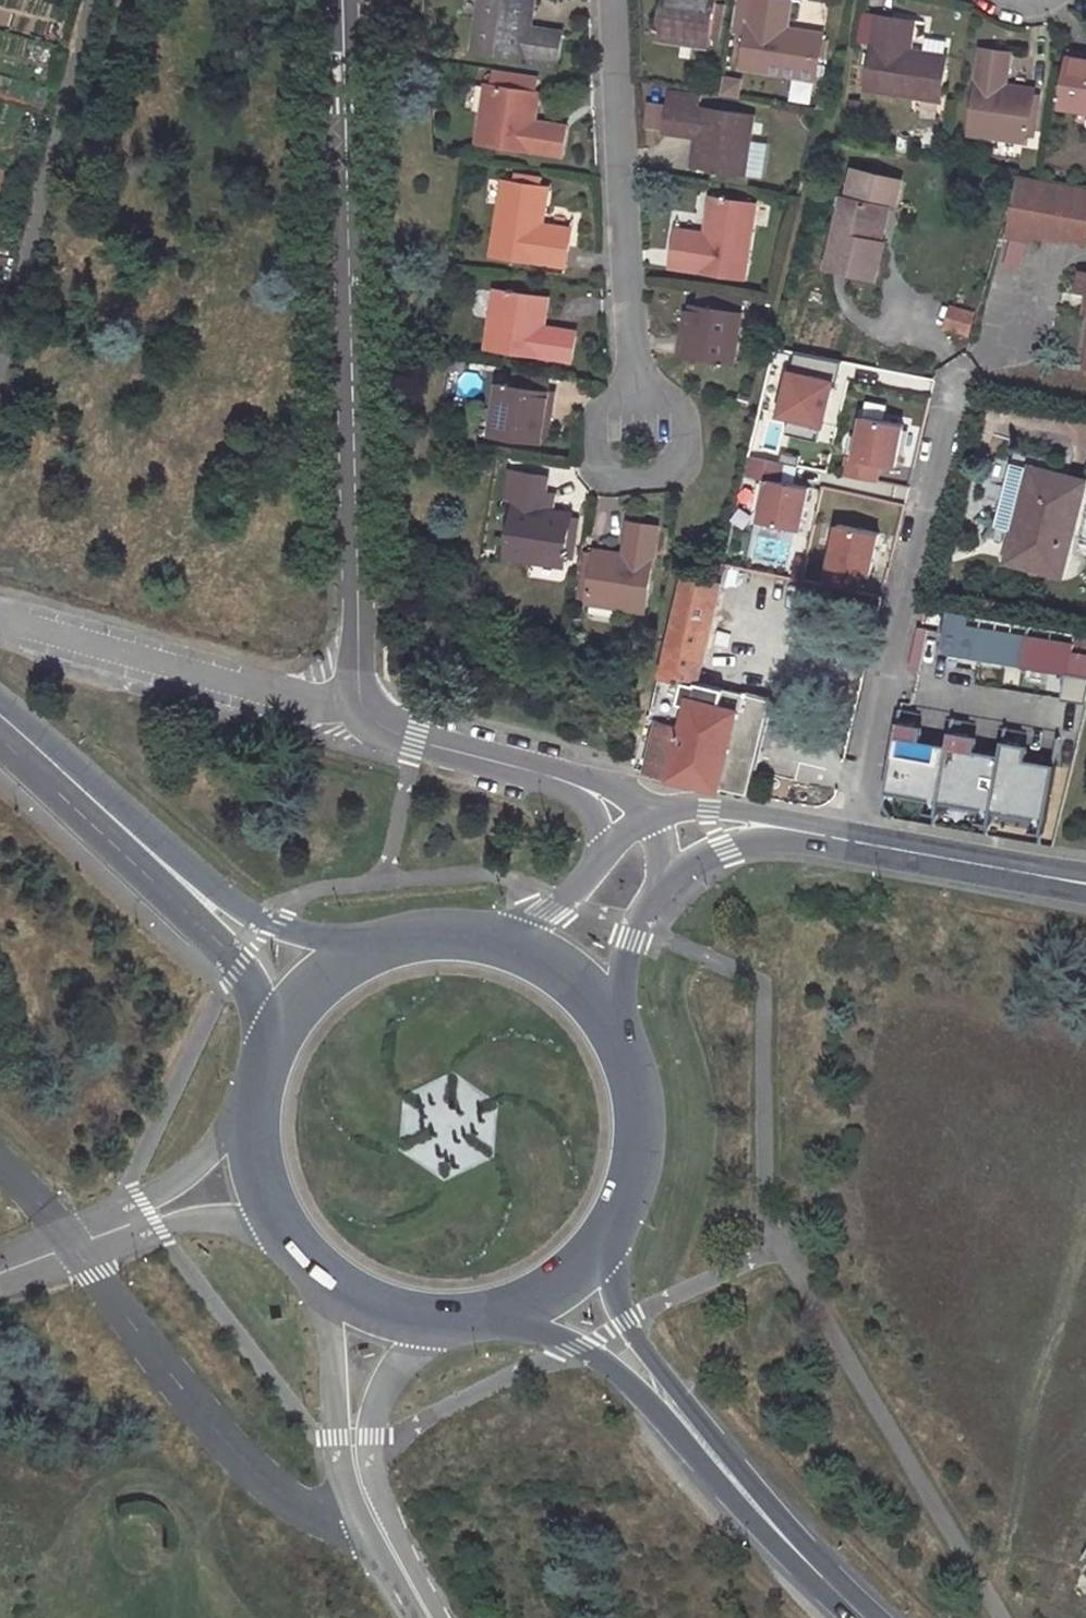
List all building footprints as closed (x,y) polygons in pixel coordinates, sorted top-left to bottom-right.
[(530,57),(528,65),(554,70),(556,62),(558,62),(563,32),(531,26),(536,0),(481,0),(473,48),(530,57)] [(659,38),(710,46),(717,0),(665,0),(659,38)] [(816,81),(824,34),(788,28),(792,0),(791,0),(752,0),(751,0),(748,0),(740,0),(735,30),(747,32),(742,69),(816,81)] [(865,91),(939,103),(947,57),(911,50),(915,22),(863,14),(859,42),(872,44),(865,91)] [(981,49),(969,135),(1027,143),(1028,136),(1034,100),(1035,89),(1032,89),(1012,86),(1007,85),(1012,53),(981,49)] [(1084,60),(1085,55),(1069,52),(1060,108),(1085,112),(1085,60),(1084,60)] [(492,85),(507,88),(510,74),(494,72),(492,85)] [(1012,86),(1032,89),(1034,75),(1014,72),(1012,86)] [(477,142),(562,157),(567,127),(535,122),(539,93),(536,93),(532,92),(534,78),(510,74),(507,88),(492,85),(486,84),(477,142)] [(1035,137),(1040,101),(1034,100),(1028,136),(1035,137)] [(696,137),(691,166),(746,175),(755,116),(669,103),(664,132),(696,137)] [(844,197),(827,268),(875,279),(884,243),(881,243),(873,241),(882,206),(862,202),(864,196),(897,203),(901,180),(856,170),(849,199),(844,197)] [(504,180),(491,256),(566,268),(572,227),(544,223),(550,187),(541,186),(543,178),(516,174),(515,182),(504,180)] [(1020,174),(1009,235),(1032,239),(1033,234),(1061,239),(1061,236),(1085,240),(1085,186),(1020,174)] [(670,268),(745,280),(757,205),(711,197),(705,234),(677,230),(670,268)] [(882,206),(873,241),(881,243),(889,207),(882,206)] [(495,290),(486,349),(571,363),(576,332),(545,327),(549,298),(495,290)] [(692,313),(688,339),(682,338),(679,354),(736,364),(745,313),(693,304),(692,313)] [(687,312),(682,338),(688,339),(692,313),(687,312)] [(779,421),(826,432),(843,360),(795,349),(779,421)] [(499,384),(491,435),(542,444),(544,435),(548,409),(553,410),(556,393),(550,392),(553,377),(517,371),(514,387),(499,384)] [(549,436),(553,410),(548,409),(544,435),(549,436)] [(882,478),(884,461),(904,463),(908,417),(857,413),(852,476),(882,478)] [(760,516),(805,527),(816,483),(780,474),(783,460),(752,453),(747,473),(769,478),(760,516)] [(1032,469),(1015,532),(1036,538),(1029,567),(1060,576),(1085,483),(1032,469)] [(514,501),(506,558),(564,568),(566,559),(568,545),(574,546),(579,518),(573,517),(573,514),(544,509),(549,478),(510,471),(505,500),(514,501)] [(874,574),(885,530),(840,519),(829,562),(874,574)] [(623,554),(595,550),(595,553),(587,552),(583,580),(590,582),(587,602),(586,604),(645,613),(659,528),(629,523),(623,554)] [(1015,532),(1007,562),(1029,567),(1036,538),(1015,532)] [(573,560),(574,546),(568,545),(566,559),(573,560)] [(713,679),(726,575),(679,570),(666,673),(713,679)] [(583,580),(579,600),(587,602),(590,582),(583,580)] [(963,610),(943,607),(936,644),(941,651),(1011,663),(1016,633),(961,624),(963,610)] [(1018,632),(1012,665),(1085,678),(1085,677),(1085,634),(1069,631),(1068,641),(1018,632)] [(660,714),(646,769),(724,789),(748,696),(693,682),(683,720),(660,714)] [(943,802),(993,810),(1002,753),(979,750),(982,731),(953,726),(950,741),(925,738),(928,722),(898,717),(886,797),(942,806),(943,802)] [(1049,819),(1056,761),(1029,758),(1031,741),(1009,738),(1000,813),(1049,819)]
